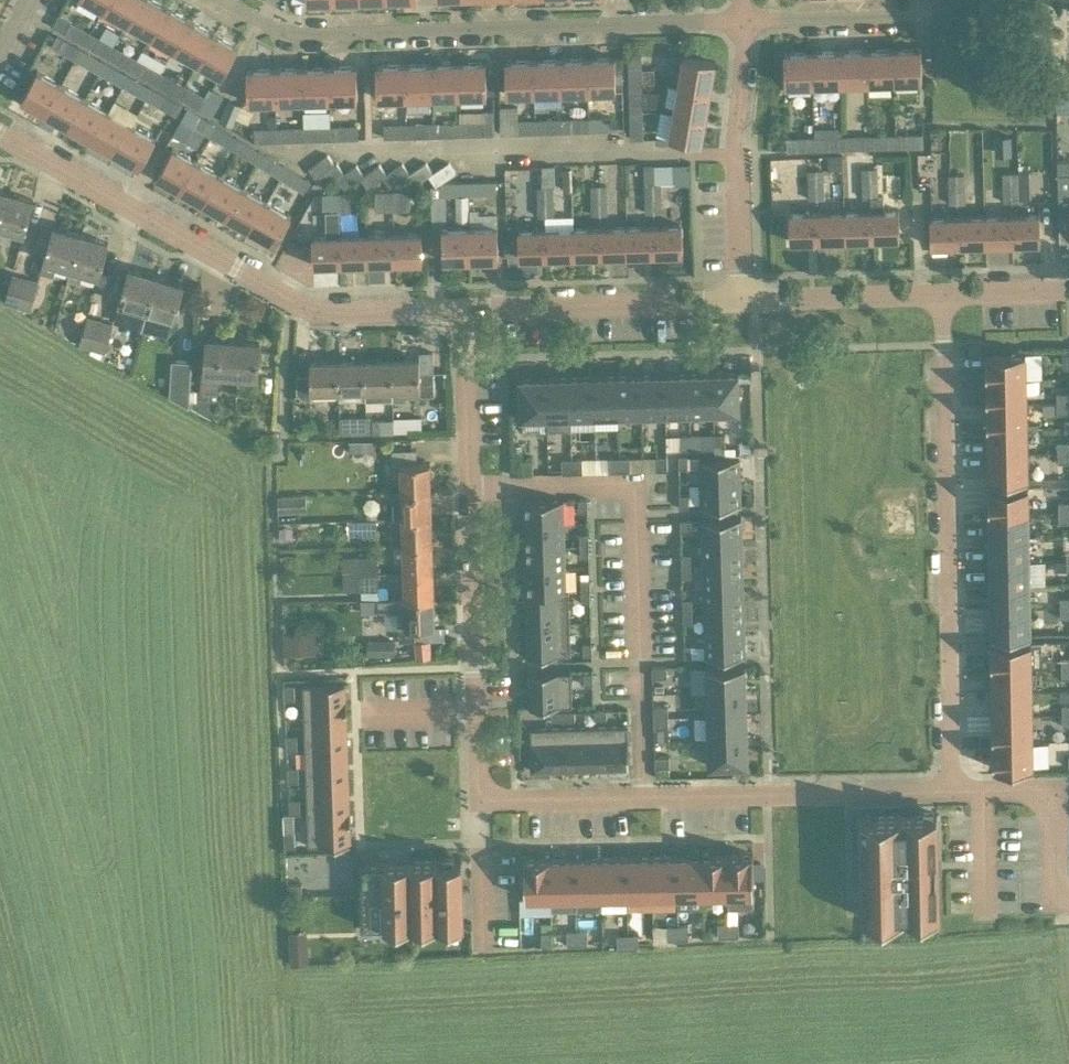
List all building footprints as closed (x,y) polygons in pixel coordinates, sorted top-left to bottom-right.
[(102,9),(106,0),(86,0),(102,9)] [(102,9),(125,22),(137,0),(106,0),(102,9)] [(153,0),(137,0),(125,22),(149,35),(165,7),(153,0)] [(173,48),(188,20),(165,7),(149,35),(173,48)] [(173,48),(195,61),(211,33),(188,20),(173,48)] [(64,34),(82,43),(89,32),(71,22),(64,34)] [(82,43),(106,57),(113,45),(89,32),(82,43)] [(237,47),(211,33),(195,61),(221,75),(237,47)] [(52,45),(74,57),(80,46),(58,34),(52,45)] [(106,57),(130,70),(136,58),(113,45),(106,57)] [(104,60),(80,46),(74,57),(98,70),(104,60)] [(921,48),(892,49),(893,81),(922,80),(921,48)] [(892,49),(865,50),(866,82),(893,81),(892,49)] [(841,50),(811,51),(812,84),(842,83),(841,50)] [(842,83),(866,82),(865,50),(841,50),(842,83)] [(811,51),(785,52),(785,85),(812,84),(811,51)] [(684,56),(680,82),(712,88),(717,62),(684,56)] [(629,85),(643,84),(643,75),(642,57),(628,57),(629,85)] [(136,58),(130,70),(153,84),(160,71),(136,58)] [(615,58),(586,59),(587,91),(616,91),(615,58)] [(587,91),(586,59),(559,60),(560,92),(587,91)] [(98,70),(122,84),(128,73),(104,60),(98,70)] [(559,60),(532,61),(533,93),(560,92),(559,60)] [(533,93),(532,61),(506,62),(507,94),(533,93)] [(487,62),(457,63),(459,96),(488,95),(487,62)] [(430,64),(431,97),(459,96),(457,63),(430,64)] [(430,64),(403,65),(404,98),(431,97),(430,64)] [(378,99),(404,98),(403,65),(377,65),(378,99)] [(329,101),(358,99),(357,67),(328,68),(329,101)] [(328,68),(300,69),(302,102),(329,101),(328,68)] [(280,69),(274,70),(275,103),(280,102),(302,102),(300,69),(280,69)] [(274,70),(247,71),(248,103),(275,103),(274,70)] [(20,99),(43,112),(59,84),(36,71),(20,99)] [(153,84),(175,95),(182,84),(160,71),(153,84)] [(122,84),(146,97),(152,86),(128,73),(122,84)] [(680,82),(675,109),(707,114),(712,88),(680,82)] [(43,112),(68,126),(83,98),(59,84),(43,112)] [(175,95),(203,111),(213,116),(225,96),(213,89),(208,98),(182,84),(175,95)] [(644,111),(643,84),(629,85),(630,112),(644,111)] [(184,104),(152,86),(146,97),(177,115),(184,104)] [(92,140),(108,111),(83,98),(68,126),(92,140)] [(219,120),(233,126),(242,105),(228,99),(219,120)] [(501,134),(535,133),(535,119),(519,120),(518,106),(500,107),(501,134)] [(194,127),(210,137),(216,125),(188,107),(173,134),(185,142),(194,127)] [(577,118),(561,118),(561,133),(589,132),(588,118),(588,107),(577,107),(577,118)] [(702,142),(707,114),(675,109),(670,137),(702,142)] [(484,121),(459,122),(460,136),(496,135),(495,110),(483,110),(484,121)] [(644,111),(630,112),(630,135),(631,140),(657,139),(656,110),(644,111)] [(92,140),(115,152),(131,124),(108,111),(92,140)] [(561,118),(535,119),(535,133),(561,133),(561,118)] [(611,118),(588,118),(589,132),(612,131),(611,118)] [(431,137),(460,136),(459,122),(431,123),(431,137)] [(431,123),(405,124),(405,138),(431,137),(431,123)] [(131,124),(115,152),(139,166),(154,138),(131,124)] [(384,139),(405,138),(405,124),(384,125),(384,139)] [(234,151),(241,140),(216,125),(210,137),(229,148),(234,151)] [(331,140),(359,139),(359,125),(331,126),(331,140)] [(331,126),(304,127),(304,141),(331,140),(331,126)] [(280,128),(276,128),(276,142),(280,142),(304,141),(304,127),(280,128)] [(255,143),(276,142),(276,128),(254,129),(255,143)] [(915,133),(896,134),(896,148),(924,147),(923,133),(915,133)] [(843,135),(843,149),(869,148),(869,134),(843,135)] [(896,134),(869,134),(869,148),(896,148),(896,134)] [(843,135),(814,136),(814,150),(843,149),(843,135)] [(814,136),(786,137),(786,151),(814,150),(814,136)] [(234,151),(257,165),(264,153),(241,140),(234,151)] [(157,176),(180,189),(195,161),(173,148),(157,176)] [(257,165),(280,179),(288,167),(280,163),(264,153),(257,165)] [(316,178),(318,177),(335,165),(329,154),(308,168),(316,178)] [(1057,159),(1059,215),(1068,214),(1068,158),(1057,159)] [(204,202),(219,174),(195,161),(180,189),(204,202)] [(426,162),(410,174),(407,176),(414,186),(429,176),(433,173),(426,162)] [(449,162),(433,173),(429,176),(436,186),(456,173),(449,162)] [(335,165),(318,177),(325,187),(337,179),(344,174),(337,163),(335,165)] [(403,163),(387,174),(383,177),(390,187),(407,176),(410,174),(403,163)] [(653,181),(653,163),(643,163),(643,181),(645,181),(646,210),(654,210),(653,181)] [(365,175),(361,178),(368,188),(383,177),(387,174),(380,164),(365,175)] [(543,184),(543,164),(507,165),(508,198),(533,197),(533,184),(543,184)] [(357,165),(344,174),(337,179),(345,189),(365,175),(357,165)] [(878,165),(870,166),(871,196),(871,210),(872,238),(900,237),(899,209),(884,210),(884,196),(879,196),(878,165)] [(563,189),(572,188),(571,166),(562,167),(562,168),(560,168),(560,173),(562,173),(562,180),(560,180),(560,185),(563,185),(563,189)] [(871,196),(870,166),(862,166),(863,196),(871,196)] [(288,167),(280,179),(304,193),(311,182),(288,167)] [(816,199),(815,169),(808,169),(808,199),(816,199)] [(823,169),(815,169),(816,199),(824,198),(823,169)] [(1012,202),(1011,172),(1003,173),(1004,202),(1012,202)] [(1019,172),(1011,172),(1012,202),(1020,202),(1019,172)] [(204,202),(227,215),(242,187),(219,174),(204,202)] [(950,204),(958,204),(957,174),(949,175),(950,204)] [(957,174),(958,204),(966,204),(965,174),(957,174)] [(496,181),(469,182),(469,195),(497,194),(496,181)] [(661,181),(653,181),(654,210),(662,210),(661,181)] [(469,195),(469,182),(448,182),(441,183),(442,188),(430,188),(432,232),(441,231),(440,196),(442,196),(469,195)] [(599,185),(591,185),(592,215),(600,215),(599,185)] [(607,185),(599,185),(600,215),(608,215),(607,185)] [(227,215),(251,229),(267,201),(242,187),(227,215)] [(537,217),(545,216),(545,187),(537,187),(537,217)] [(545,187),(545,216),(553,216),(553,187),(545,187)] [(410,191),(393,192),(394,211),(411,210),(410,191)] [(5,192),(0,211),(0,226),(23,233),(33,200),(5,192)] [(394,211),(393,192),(375,192),(376,211),(394,211)] [(340,235),(340,212),(339,193),(315,194),(304,212),(326,212),(327,235),(312,236),(313,264),(341,264),(340,235)] [(357,193),(339,193),(340,212),(357,211),(357,193)] [(275,242),(280,234),(291,215),(267,201),(251,229),(275,242)] [(858,211),(843,211),(844,239),(872,238),(871,210),(858,211)] [(843,211),(817,212),(818,240),(844,239),(843,211)] [(817,212),(789,213),(790,241),(818,240),(817,212)] [(1039,213),(1012,214),(1013,243),(1040,242),(1039,213)] [(985,244),(1013,243),(1012,214),(984,215),(985,244)] [(984,215),(958,216),(959,245),(985,244),(984,215)] [(959,245),(958,216),(930,217),(931,245),(959,245)] [(684,253),(683,225),(654,226),(655,254),(684,253)] [(56,263),(71,267),(81,234),(53,226),(44,260),(41,270),(53,273),(56,263)] [(470,226),(443,227),(443,261),(470,260),(470,226)] [(498,226),(470,226),(470,260),(499,259),(498,226)] [(600,256),(628,255),(627,226),(599,227),(600,256)] [(654,226),(627,226),(628,255),(655,254),(654,226)] [(599,227),(573,228),(574,257),(600,256),(599,227)] [(573,228),(546,229),(547,257),(574,257),(573,228)] [(519,258),(547,257),(546,229),(518,230),(519,258)] [(422,233),(393,234),(394,262),(423,261),(422,233)] [(108,241),(81,234),(71,267),(67,279),(80,282),(83,271),(99,275),(108,241)] [(366,234),(340,235),(341,264),(367,263),(366,234)] [(367,263),(394,262),(393,234),(366,234),(367,263)] [(119,302),(147,310),(156,276),(128,269),(119,302)] [(3,303),(17,307),(26,277),(12,273),(4,302),(3,303)] [(183,284),(156,276),(147,310),(173,317),(183,284)] [(39,281),(26,277),(17,307),(30,311),(39,281)] [(79,345),(92,349),(101,319),(87,315),(79,345)] [(92,349),(105,353),(114,323),(101,319),(92,349)] [(189,404),(211,418),(216,416),(218,391),(219,374),(257,376),(259,343),(203,339),(200,389),(191,388),(190,399),(189,398),(189,404)] [(1044,375),(1043,349),(1033,350),(1034,376),(1044,375)] [(1026,356),(985,357),(985,382),(1026,381),(1026,356)] [(1057,357),(1057,366),(1068,366),(1068,357),(1057,357)] [(419,372),(419,358),(391,359),(392,389),(392,399),(406,399),(406,396),(418,396),(434,395),(433,371),(419,372)] [(392,389),(391,359),(364,360),(365,390),(392,389)] [(364,360),(336,361),(338,391),(365,390),(364,360)] [(310,391),(338,391),(336,361),(310,361),(311,375),(296,376),(297,399),(311,398),(310,391)] [(189,398),(190,399),(191,388),(193,370),(177,369),(175,398),(189,398)] [(738,411),(737,371),(713,372),(714,412),(738,411)] [(713,372),(689,373),(690,412),(714,412),(713,372)] [(665,373),(640,374),(642,414),(666,413),(665,373)] [(665,373),(666,413),(690,412),(689,373),(665,373)] [(640,374),(616,375),(618,415),(642,414),(640,374)] [(592,376),(593,415),(618,415),(616,375),(592,376)] [(544,377),(545,417),(569,416),(568,376),(544,377)] [(569,416),(593,415),(592,376),(568,376),(569,416)] [(521,418),(545,417),(544,377),(520,378),(521,418)] [(1027,405),(1026,381),(985,382),(986,406),(1027,405)] [(1027,430),(1027,405),(986,406),(986,431),(988,431),(1027,430)] [(348,417),(349,433),(349,434),(368,433),(368,425),(365,425),(365,416),(348,417)] [(365,425),(368,425),(368,433),(384,433),(383,432),(383,416),(365,416),(365,425)] [(422,416),(393,417),(394,433),(408,432),(408,429),(422,429),(422,416)] [(1028,455),(1027,430),(988,431),(988,455),(1028,455)] [(377,459),(376,437),(352,438),(353,460),(377,459)] [(731,455),(739,454),(739,441),(731,441),(731,455)] [(693,442),(692,455),(702,455),(702,442),(693,442)] [(400,463),(401,491),(432,490),(431,462),(417,463),(416,450),(393,450),(394,463),(400,463)] [(671,469),(670,455),(662,455),(662,469),(671,469)] [(1028,479),(1028,455),(988,455),(988,480),(1028,479)] [(532,457),(524,458),(524,468),(533,468),(532,457)] [(572,458),(572,469),(582,469),(582,457),(572,458)] [(708,461),(708,483),(740,482),(740,460),(708,461)] [(679,476),(690,475),(689,461),(679,462),(679,476)] [(709,506),(741,505),(740,482),(708,483),(709,506)] [(988,511),(989,511),(1029,510),(1028,486),(987,487),(988,511)] [(401,491),(402,518),(432,517),(432,490),(401,491)] [(680,507),(690,506),(690,492),(679,493),(680,507)] [(306,494),(278,495),(279,511),(307,510),(306,494)] [(1029,534),(1029,510),(989,511),(990,535),(1029,534)] [(566,512),(524,513),(525,538),(567,537),(566,512)] [(579,526),(589,526),(588,512),(578,512),(579,526)] [(402,518),(403,545),(434,544),(432,517),(402,518)] [(367,521),(358,521),(358,537),(377,536),(376,518),(367,518),(367,521)] [(710,541),(742,540),(741,518),(710,519),(710,541)] [(681,534),(691,533),(691,519),(681,520),(681,534)] [(990,535),(990,559),(1030,558),(1029,534),(990,535)] [(568,561),(567,537),(525,538),(526,562),(568,561)] [(742,540),(710,541),(711,564),(743,563),(742,540)] [(403,545),(403,546),(395,547),(396,562),(404,561),(404,572),(435,571),(434,544),(403,545)] [(580,561),(590,560),(589,547),(579,547),(580,561)] [(682,565),(692,564),(692,550),(681,551),(682,565)] [(1030,582),(1030,558),(990,559),(990,583),(1030,582)] [(580,575),(591,574),(590,560),(580,561),(580,575)] [(526,562),(526,587),(569,585),(568,561),(526,562)] [(743,563),(711,564),(712,586),(743,585),(743,563)] [(683,579),(693,578),(692,564),(682,565),(683,579)] [(436,598),(435,571),(404,572),(405,599),(436,598)] [(379,600),(379,590),(378,572),(369,572),(369,574),(360,575),(361,601),(379,600)] [(1031,606),(1030,582),(990,583),(991,607),(1031,606)] [(526,587),(527,611),(569,610),(569,585),(526,587)] [(743,585),(712,586),(712,609),(744,608),(743,585)] [(581,609),(591,609),(591,595),(581,596),(581,609)] [(683,609),(694,609),(693,595),(683,596),(683,609)] [(436,626),(436,598),(405,599),(379,600),(361,601),(361,609),(398,608),(399,641),(423,640),(422,626),(436,626)] [(1031,630),(1031,606),(991,607),(991,631),(1031,630)] [(712,609),(713,631),(745,630),(744,608),(712,609)] [(582,623),(592,623),(591,609),(581,609),(582,623)] [(684,623),(694,623),(694,609),(683,609),(684,623)] [(527,611),(528,635),(570,634),(569,610),(527,611)] [(287,652),(319,651),(319,628),(287,629),(287,652)] [(745,630),(713,631),(714,654),(746,653),(745,630)] [(593,647),(592,633),(582,634),(583,648),(593,647)] [(571,658),(570,634),(528,635),(529,660),(571,658)] [(370,637),(370,652),(396,653),(397,638),(370,637)] [(990,662),(992,662),(1032,661),(1031,637),(990,637),(990,662)] [(685,655),(695,654),(694,640),(684,641),(685,655)] [(992,662),(992,687),(1032,686),(1032,661),(992,662)] [(706,667),(707,692),(747,691),(746,666),(706,667)] [(653,679),(667,679),(666,669),(652,669),(653,679)] [(594,684),(594,671),(584,671),(584,685),(594,684)] [(571,672),(529,673),(530,705),(572,703),(571,672)] [(305,716),(347,715),(346,683),(303,685),(305,716)] [(278,699),(289,698),(288,684),(278,685),(278,699)] [(1032,711),(1032,686),(992,687),(993,711),(1032,711)] [(747,691),(707,692),(708,716),(748,715),(747,691)] [(654,708),(654,718),(668,718),(667,707),(654,708)] [(572,711),(560,711),(561,720),(573,719),(572,711)] [(991,711),(992,736),(1033,735),(1032,711),(993,711),(991,711)] [(305,716),(306,748),(348,747),(347,715),(305,716)] [(708,716),(709,741),(748,739),(748,715),(708,716)] [(654,728),(668,728),(668,718),(654,718),(654,728)] [(281,749),(291,749),(291,735),(280,735),(281,749)] [(1033,760),(1033,735),(992,736),(992,760),(1033,760)] [(622,768),(621,736),(591,737),(592,769),(622,768)] [(591,737),(561,738),(562,770),(592,769),(591,737)] [(531,739),(532,771),(562,770),(561,738),(531,739)] [(749,764),(748,739),(709,741),(709,765),(749,764)] [(349,779),(348,747),(306,748),(307,780),(349,779)] [(281,763),(292,763),(291,749),(281,749),(281,763)] [(655,767),(669,766),(669,756),(655,757),(655,767)] [(307,780),(308,812),(350,810),(349,779),(307,780)] [(284,813),(294,812),(293,798),(283,799),(284,813)] [(351,842),(350,810),(308,812),(309,843),(351,842)] [(284,827),(294,826),(294,812),(284,813),(284,827)] [(940,916),(938,814),(863,816),(864,917),(940,916)] [(751,853),(726,854),(726,895),(751,894),(751,853)] [(676,896),(701,895),(700,854),(675,855),(676,896)] [(726,854),(700,854),(701,895),(726,895),(726,854)] [(626,896),(651,896),(650,855),(625,856),(626,896)] [(675,855),(650,855),(651,896),(676,896),(675,855)] [(575,856),(550,857),(550,898),(575,897),(575,856)] [(575,897),(601,897),(600,856),(575,856),(575,897)] [(625,856),(600,856),(601,897),(626,896),(625,856)] [(525,898),(550,898),(550,857),(524,857),(525,898)] [(462,859),(411,859),(411,864),(360,865),(362,931),(412,930),(412,926),(463,925),(462,859)] [(761,860),(753,860),(753,878),(762,878),(761,860)] [(302,895),(302,883),(288,883),(288,895),(302,895)] [(293,928),(292,960),(309,960),(310,929),(293,928)] [(727,944),(727,930),(717,930),(717,944),(727,944)] [(737,930),(727,930),(727,944),(738,944),(737,930)] [(687,932),(677,933),(677,946),(687,946),(687,932)] [(677,946),(677,933),(666,933),(667,947),(677,946)] [(627,949),(626,935),(616,935),(616,949),(627,949)] [(637,935),(626,935),(627,949),(637,949),(637,935)] [(576,952),(576,938),(566,938),(566,952),(576,952)] [(587,951),(586,938),(576,938),(576,952),(587,951)] [(551,953),(551,939),(541,939),(541,953),(551,953)]
